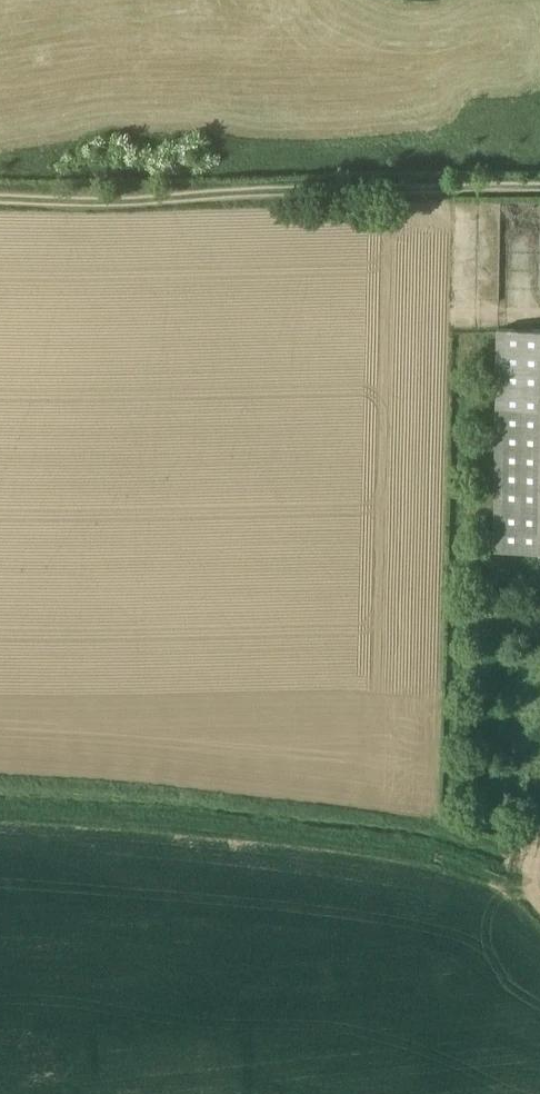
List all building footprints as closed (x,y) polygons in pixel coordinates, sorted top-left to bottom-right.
[(498,330),(496,551),(539,551),(539,331),(498,330)]
